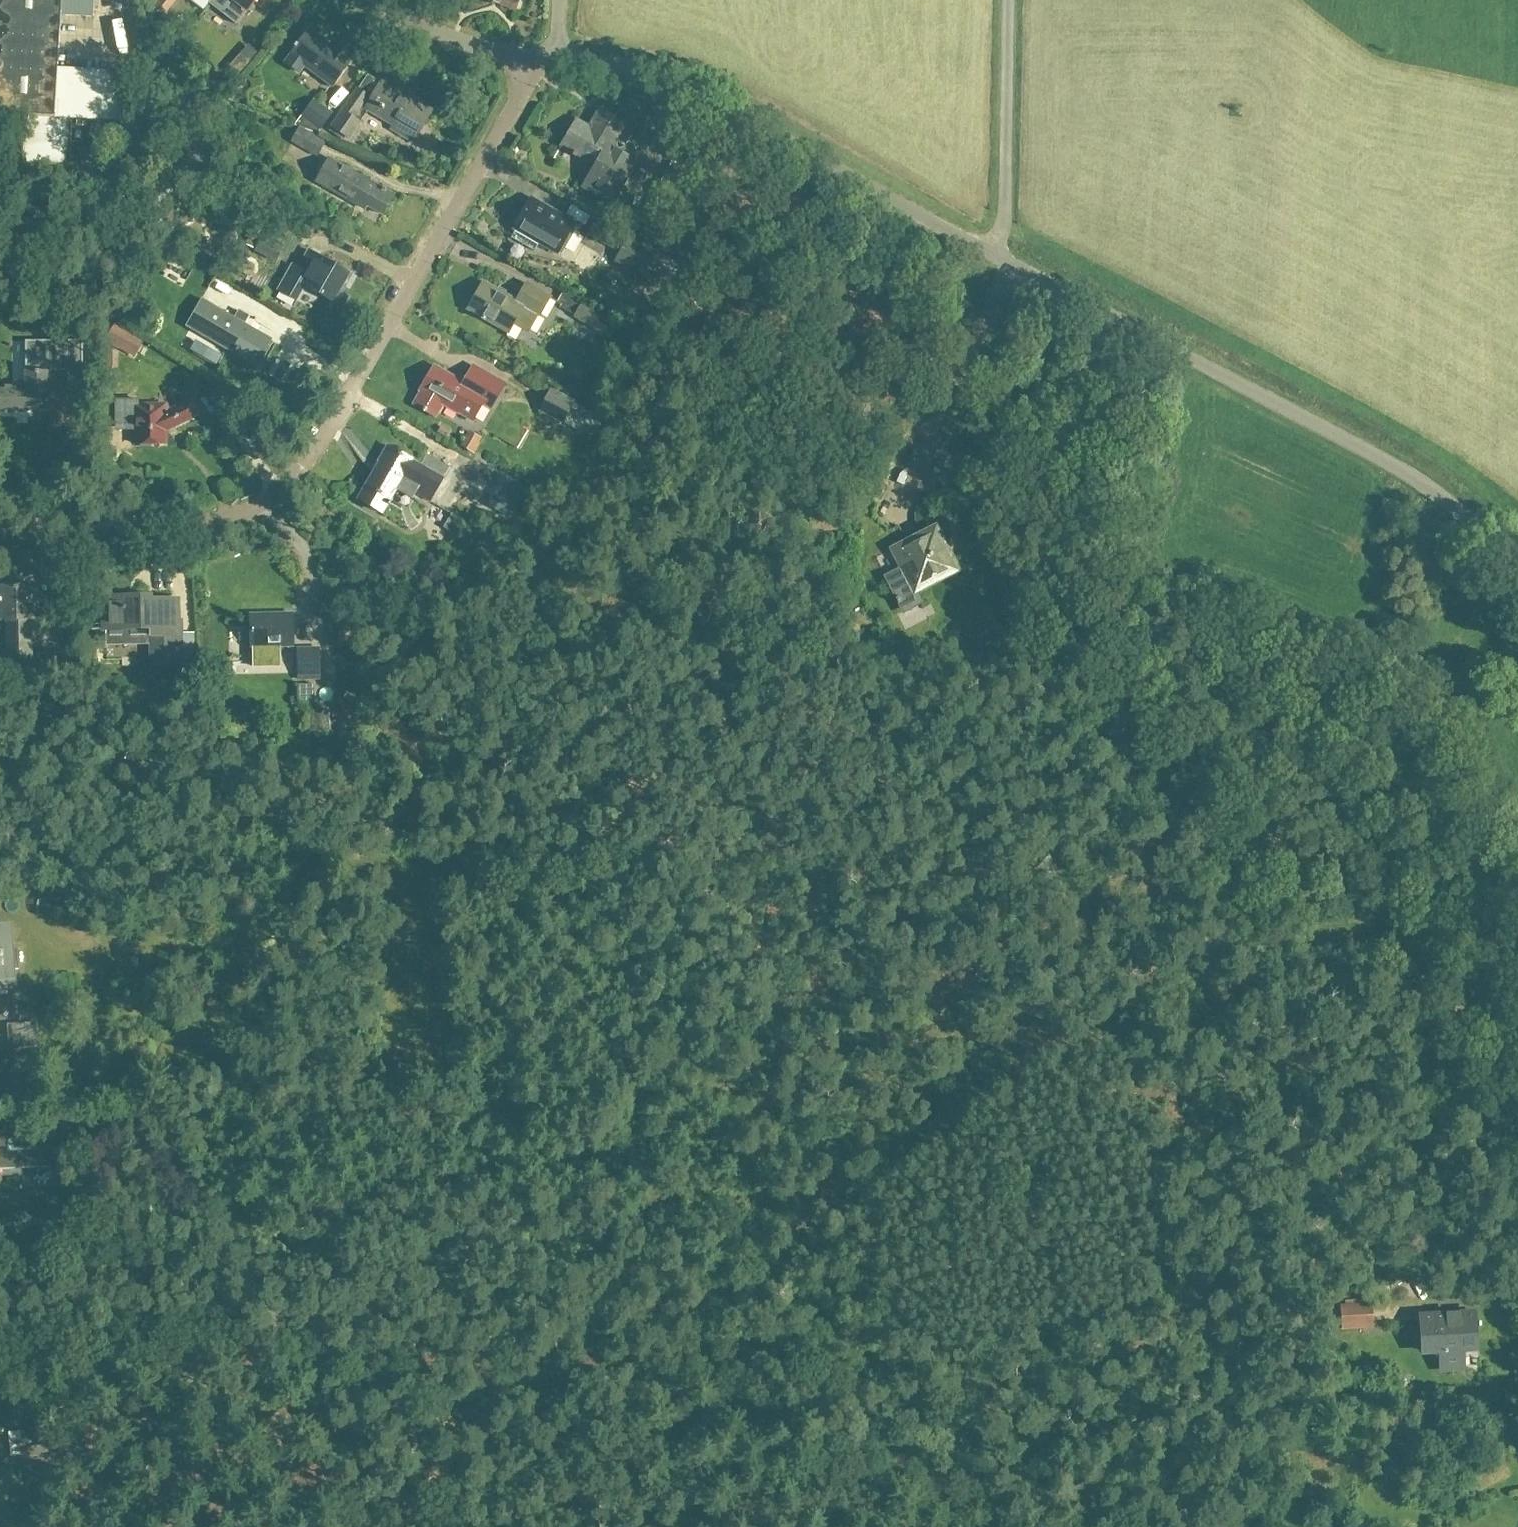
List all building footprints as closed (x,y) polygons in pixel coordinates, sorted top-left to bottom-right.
[(8,114),(26,115),(24,138),(23,163),(69,166),(71,141),(72,119),(119,122),(122,71),(58,67),(61,14),(61,0),(0,0),(0,114),(8,114)] [(61,14),(93,16),(94,0),(61,0),(61,14)] [(100,31),(113,45),(150,13),(138,0),(136,0),(100,31)] [(165,15),(177,0),(157,0),(153,6),(165,15)] [(210,4),(237,24),(247,10),(255,0),(213,0),(210,4)] [(516,10),(520,0),(490,0),(516,10)] [(297,73),(304,64),(332,86),(354,57),(335,42),(332,45),(309,28),(290,53),(291,54),(284,63),(297,73)] [(359,88),(332,128),(348,139),(369,108),(394,124),(392,128),(413,141),(432,110),(404,93),(405,92),(384,79),(373,97),(359,88)] [(294,123),(317,132),(332,112),(312,97),(294,123)] [(578,155),(594,164),(581,187),(611,204),(641,154),(617,140),(626,126),(598,110),(589,126),(576,119),(561,145),(574,153),(573,155),(577,158),(578,155)] [(300,126),(291,141),(318,155),(327,140),(316,134),(300,126)] [(394,194),(329,157),(316,180),(365,208),(367,205),(382,214),(394,194)] [(676,210),(685,194),(661,181),(652,196),(676,210)] [(575,223),(531,198),(514,228),(558,253),(575,223)] [(645,248),(597,220),(588,235),(619,253),(614,262),(641,278),(655,254),(645,248)] [(639,238),(655,248),(666,229),(653,221),(652,224),(648,222),(639,238)] [(245,244),(257,249),(256,251),(276,262),(284,247),(263,237),(262,238),(250,232),(245,244)] [(304,284),(333,300),(349,273),(308,249),(298,267),(292,264),(281,283),(298,294),(304,284)] [(526,283),(516,300),(483,281),(468,309),(508,332),(514,323),(528,331),(538,314),(540,315),(550,297),(526,283)] [(202,299),(187,326),(257,367),(272,340),(245,324),(250,316),(239,310),(234,318),(202,299)] [(610,338),(618,324),(581,303),(573,317),(610,338)] [(106,341),(113,345),(135,357),(145,340),(125,329),(115,323),(106,341)] [(0,390),(0,411),(49,410),(49,390),(48,390),(47,371),(49,371),(49,370),(68,370),(84,370),(83,339),(36,340),(36,341),(41,341),(41,370),(26,371),(25,371),(25,380),(15,381),(15,385),(5,385),(4,389),(0,390)] [(421,391),(414,404),(435,416),(443,403),(473,420),(497,379),(473,366),(465,380),(457,375),(456,378),(434,365),(420,390),(421,391)] [(538,410),(563,423),(576,400),(550,387),(538,410)] [(192,400),(170,411),(166,405),(134,404),(134,412),(136,412),(136,443),(166,443),(166,430),(198,414),(192,400)] [(462,444),(474,453),(483,439),(470,431),(462,444)] [(358,498),(382,512),(396,488),(412,498),(416,492),(431,500),(443,479),(412,461),(413,460),(388,445),(358,498)] [(510,517),(515,507),(494,497),(489,507),(510,517)] [(448,525),(441,536),(464,549),(471,538),(448,525)] [(903,568),(885,577),(904,613),(918,605),(920,599),(916,592),(958,570),(936,527),(894,549),(903,568)] [(0,586),(1,620),(6,619),(7,656),(32,655),(31,619),(34,618),(32,585),(0,586)] [(182,659),(182,635),(176,635),(176,621),(180,621),(179,599),(152,599),(152,596),(103,596),(103,629),(121,629),(121,631),(149,642),(149,660),(182,659)] [(293,613),(251,614),(252,666),(279,665),(279,646),(294,645),(293,613)] [(320,678),(320,668),(297,668),(297,679),(320,678)] [(311,731),(327,731),(327,709),(311,709),(311,731)] [(14,988),(13,969),(18,968),(16,948),(12,949),(11,925),(0,925),(0,989),(14,988)] [(10,1047),(38,1045),(36,1022),(8,1024),(10,1047)] [(60,1134),(0,1137),(0,1169),(62,1166),(60,1134)] [(1342,1306),(1343,1327),(1371,1327),(1371,1305),(1342,1306)] [(1441,1354),(1442,1368),(1462,1367),(1461,1349),(1474,1348),(1474,1334),(1476,1334),(1475,1314),(1459,1315),(1459,1317),(1454,1317),(1454,1315),(1422,1317),(1424,1355),(1441,1354)] [(23,1431),(7,1432),(9,1447),(24,1446),(23,1431)]
